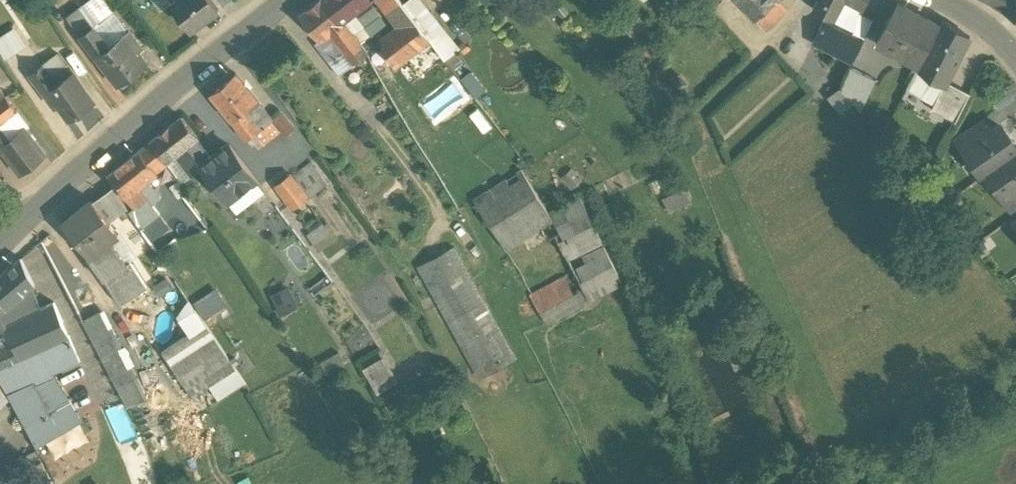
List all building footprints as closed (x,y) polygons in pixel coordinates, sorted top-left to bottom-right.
[(100,0),(94,0),(82,9),(97,28),(112,17),(100,0)] [(158,10),(170,5),(168,0),(154,0),(158,10)] [(171,5),(191,33),(218,14),(208,0),(178,0),(174,3),(171,5)] [(318,3),(338,31),(343,27),(371,5),(367,0),(322,0),(318,3)] [(439,56),(445,63),(460,52),(419,0),(415,0),(403,10),(411,21),(429,43),(439,56)] [(757,26),(775,8),(767,0),(732,0),(757,26)] [(814,14),(826,21),(824,24),(853,38),(860,18),(860,17),(862,12),(863,13),(869,0),(821,0),(814,14)] [(1004,12),(1015,19),(1015,0),(1010,0),(1004,12)] [(338,31),(318,3),(298,19),(318,45),(319,46),(328,39),(338,31)] [(398,4),(388,12),(401,29),(411,21),(403,10),(398,4)] [(775,8),(757,26),(766,36),(787,16),(777,6),(775,8)] [(940,30),(897,7),(895,13),(876,47),(919,70),(924,59),(940,30)] [(79,12),(66,22),(79,40),(80,41),(92,32),(94,31),(79,12)] [(873,24),(860,18),(853,38),(863,44),(864,44),(873,24)] [(401,29),(377,48),(394,71),(429,43),(411,21),(401,29)] [(853,38),(824,24),(812,48),(852,68),(864,44),(863,44),(853,38)] [(970,40),(943,24),(940,30),(924,59),(953,74),(970,40)] [(338,31),(328,39),(352,69),(367,57),(343,27),(338,31)] [(106,51),(92,32),(80,41),(79,40),(79,41),(94,61),(106,51)] [(0,43),(0,61),(4,66),(24,54),(12,35),(0,43)] [(106,51),(94,61),(117,91),(118,90),(122,92),(131,85),(130,80),(145,69),(136,56),(140,53),(127,36),(106,51)] [(328,39),(319,46),(318,45),(314,49),(338,80),(352,69),(328,39)] [(429,43),(394,71),(404,84),(439,56),(429,43)] [(56,59),(40,71),(55,91),(71,79),(56,59)] [(953,74),(924,59),(919,70),(918,72),(944,86),(946,87),(947,85),(953,74)] [(71,79),(55,91),(40,71),(28,80),(52,112),(56,109),(68,126),(93,108),(71,79)] [(944,86),(918,72),(907,93),(934,108),(944,86)] [(875,84),(851,73),(841,93),(854,108),(860,116),(875,85),(875,84)] [(257,105),(235,78),(209,99),(231,126),(257,105)] [(970,96),(947,85),(946,87),(944,86),(934,108),(931,112),(955,125),(970,96)] [(854,108),(841,93),(828,103),(841,118),(854,108)] [(0,107),(0,130),(15,118),(4,104),(0,107)] [(272,124),(257,105),(231,126),(246,145),(253,139),(270,126),(272,124)] [(282,139),(293,134),(285,116),(274,121),(282,139)] [(198,143),(181,122),(149,147),(164,167),(165,168),(175,160),(196,144),(196,145),(198,143)] [(982,123),(956,142),(964,153),(990,134),(982,123)] [(270,126),(253,139),(262,150),(275,139),(276,140),(279,138),(270,126)] [(964,153),(971,163),(976,164),(985,177),(989,174),(1015,154),(1015,149),(1003,130),(996,129),(990,134),(964,153)] [(0,154),(0,156),(18,181),(42,163),(22,137),(8,147),(0,154)] [(0,137),(0,154),(8,147),(0,137)] [(196,144),(175,160),(191,180),(200,173),(199,172),(210,163),(196,145),(196,144)] [(164,167),(149,147),(139,155),(154,176),(164,167)] [(254,184),(228,150),(210,163),(199,172),(200,173),(223,203),(234,194),(236,197),(254,184)] [(989,174),(997,186),(997,191),(1004,201),(1015,193),(1015,154),(989,174)] [(139,155),(107,181),(123,203),(135,192),(154,176),(139,155)] [(311,168),(291,183),(307,204),(326,189),(311,168)] [(521,175),(473,205),(505,256),(540,234),(548,229),(552,226),(548,218),(521,175)] [(291,183),(289,180),(274,190),(292,214),(307,204),(291,183)] [(112,192),(99,202),(92,209),(108,228),(114,223),(125,214),(112,192)] [(135,192),(123,203),(132,214),(144,204),(135,192)] [(1004,201),(1011,212),(1015,209),(1015,193),(1004,201)] [(622,289),(579,203),(548,218),(552,226),(548,229),(555,241),(573,276),(573,277),(590,306),(622,289)] [(92,209),(90,207),(61,231),(85,264),(87,263),(88,264),(110,246),(117,240),(108,228),(92,209)] [(309,240),(320,256),(337,244),(326,228),(309,240)] [(548,229),(540,234),(547,246),(555,241),(548,229)] [(110,246),(88,264),(87,263),(85,264),(101,287),(127,271),(126,269),(110,246)] [(515,364),(453,252),(418,272),(480,384),(515,364)] [(18,266),(1,281),(10,301),(28,286),(18,266)] [(127,271),(101,287),(118,312),(146,294),(129,267),(126,269),(127,271)] [(573,277),(529,301),(546,330),(590,306),(573,277)] [(0,282),(0,307),(0,308),(10,301),(1,281),(0,282)] [(28,286),(10,301),(0,308),(0,336),(3,334),(43,315),(28,286)] [(216,292),(195,304),(205,322),(226,310),(216,292)] [(43,315),(3,334),(18,366),(41,356),(67,345),(51,312),(43,315)] [(103,318),(81,329),(126,416),(148,405),(103,318)] [(234,376),(204,330),(161,358),(190,404),(234,376)] [(34,457),(80,434),(53,381),(41,356),(18,366),(3,334),(0,336),(0,391),(34,457)] [(67,345),(41,356),(53,381),(79,370),(67,345)] [(388,382),(380,367),(363,377),(377,400),(396,389),(391,380),(388,382)] [(122,412),(108,416),(117,448),(131,444),(122,412)] [(39,466),(25,473),(30,483),(29,483),(48,483),(39,466)]
